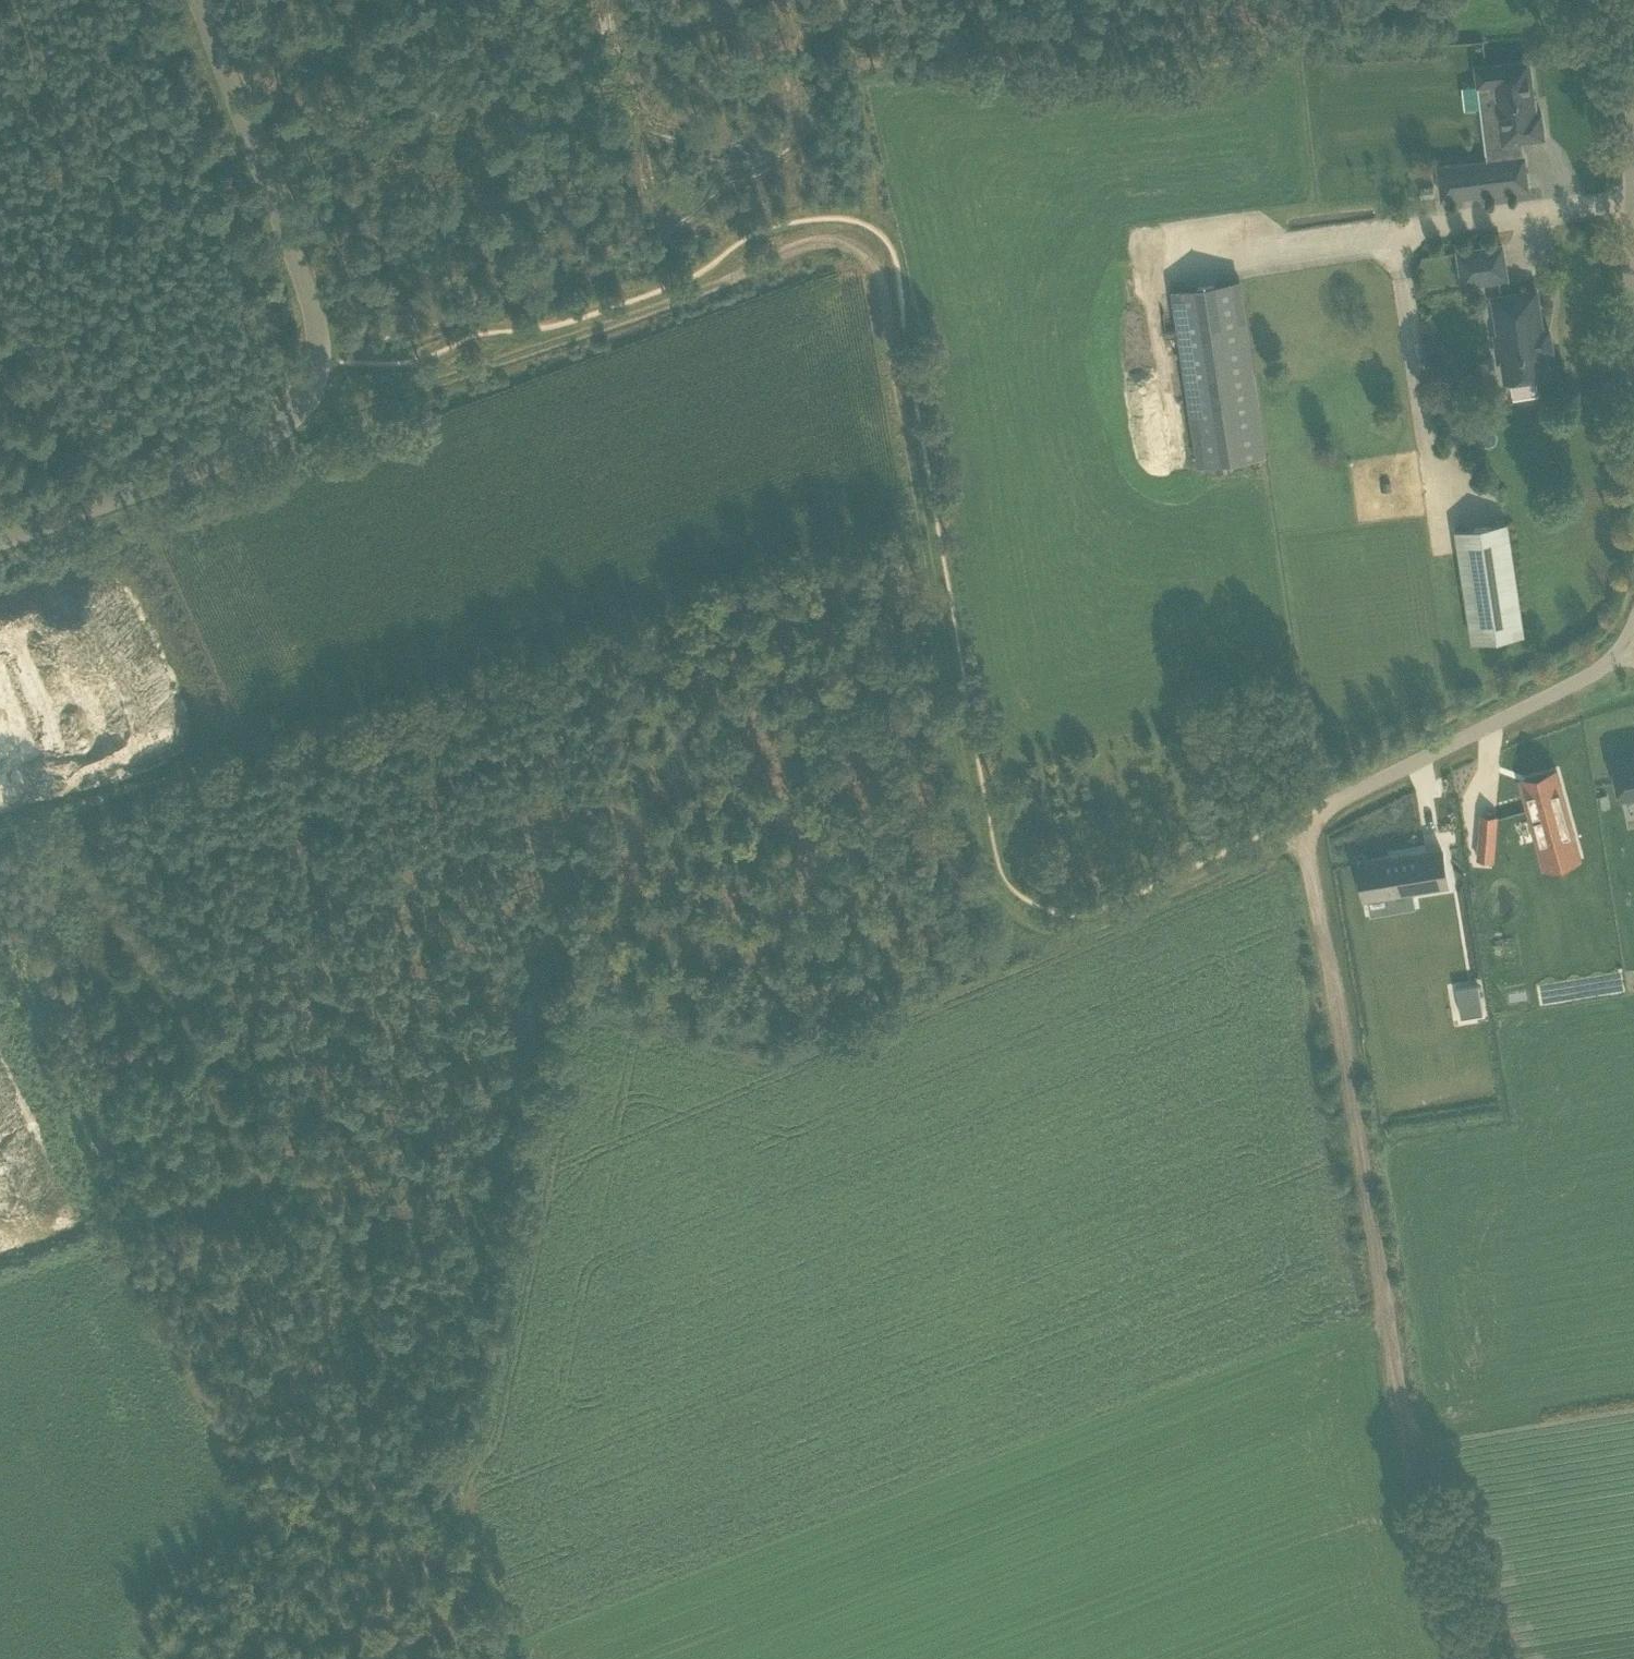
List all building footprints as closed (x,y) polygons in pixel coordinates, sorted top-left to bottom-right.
[(1478,85),(1468,86),(1470,108),(1487,106),(1494,159),(1438,166),(1442,198),(1529,188),(1525,155),(1522,156),(1520,140),(1544,137),(1541,112),(1536,112),(1529,60),(1476,66),(1478,85)] [(1502,244),(1459,251),(1464,283),(1507,277),(1502,244)] [(1171,290),(1197,465),(1267,455),(1241,278),(1171,290)] [(1537,290),(1494,296),(1500,334),(1496,334),(1499,357),(1503,356),(1506,379),(1511,378),(1513,394),(1539,390),(1537,374),(1550,372),(1546,349),(1553,348),(1550,329),(1543,330),(1537,290)] [(1509,522),(1457,530),(1474,641),(1525,633),(1509,522)] [(1613,759),(1621,797),(1633,795),(1633,755),(1613,759)] [(1557,766),(1525,776),(1550,854),(1582,844),(1557,766)] [(1606,793),(1599,795),(1602,809),(1609,807),(1606,793)] [(1479,858),(1493,858),(1494,836),(1480,835),(1479,858)] [(1442,848),(1359,862),(1365,896),(1368,896),(1387,893),(1388,902),(1406,899),(1405,890),(1413,888),(1447,883),(1442,848)] [(1478,984),(1457,988),(1461,1016),(1483,1012),(1478,984)]
